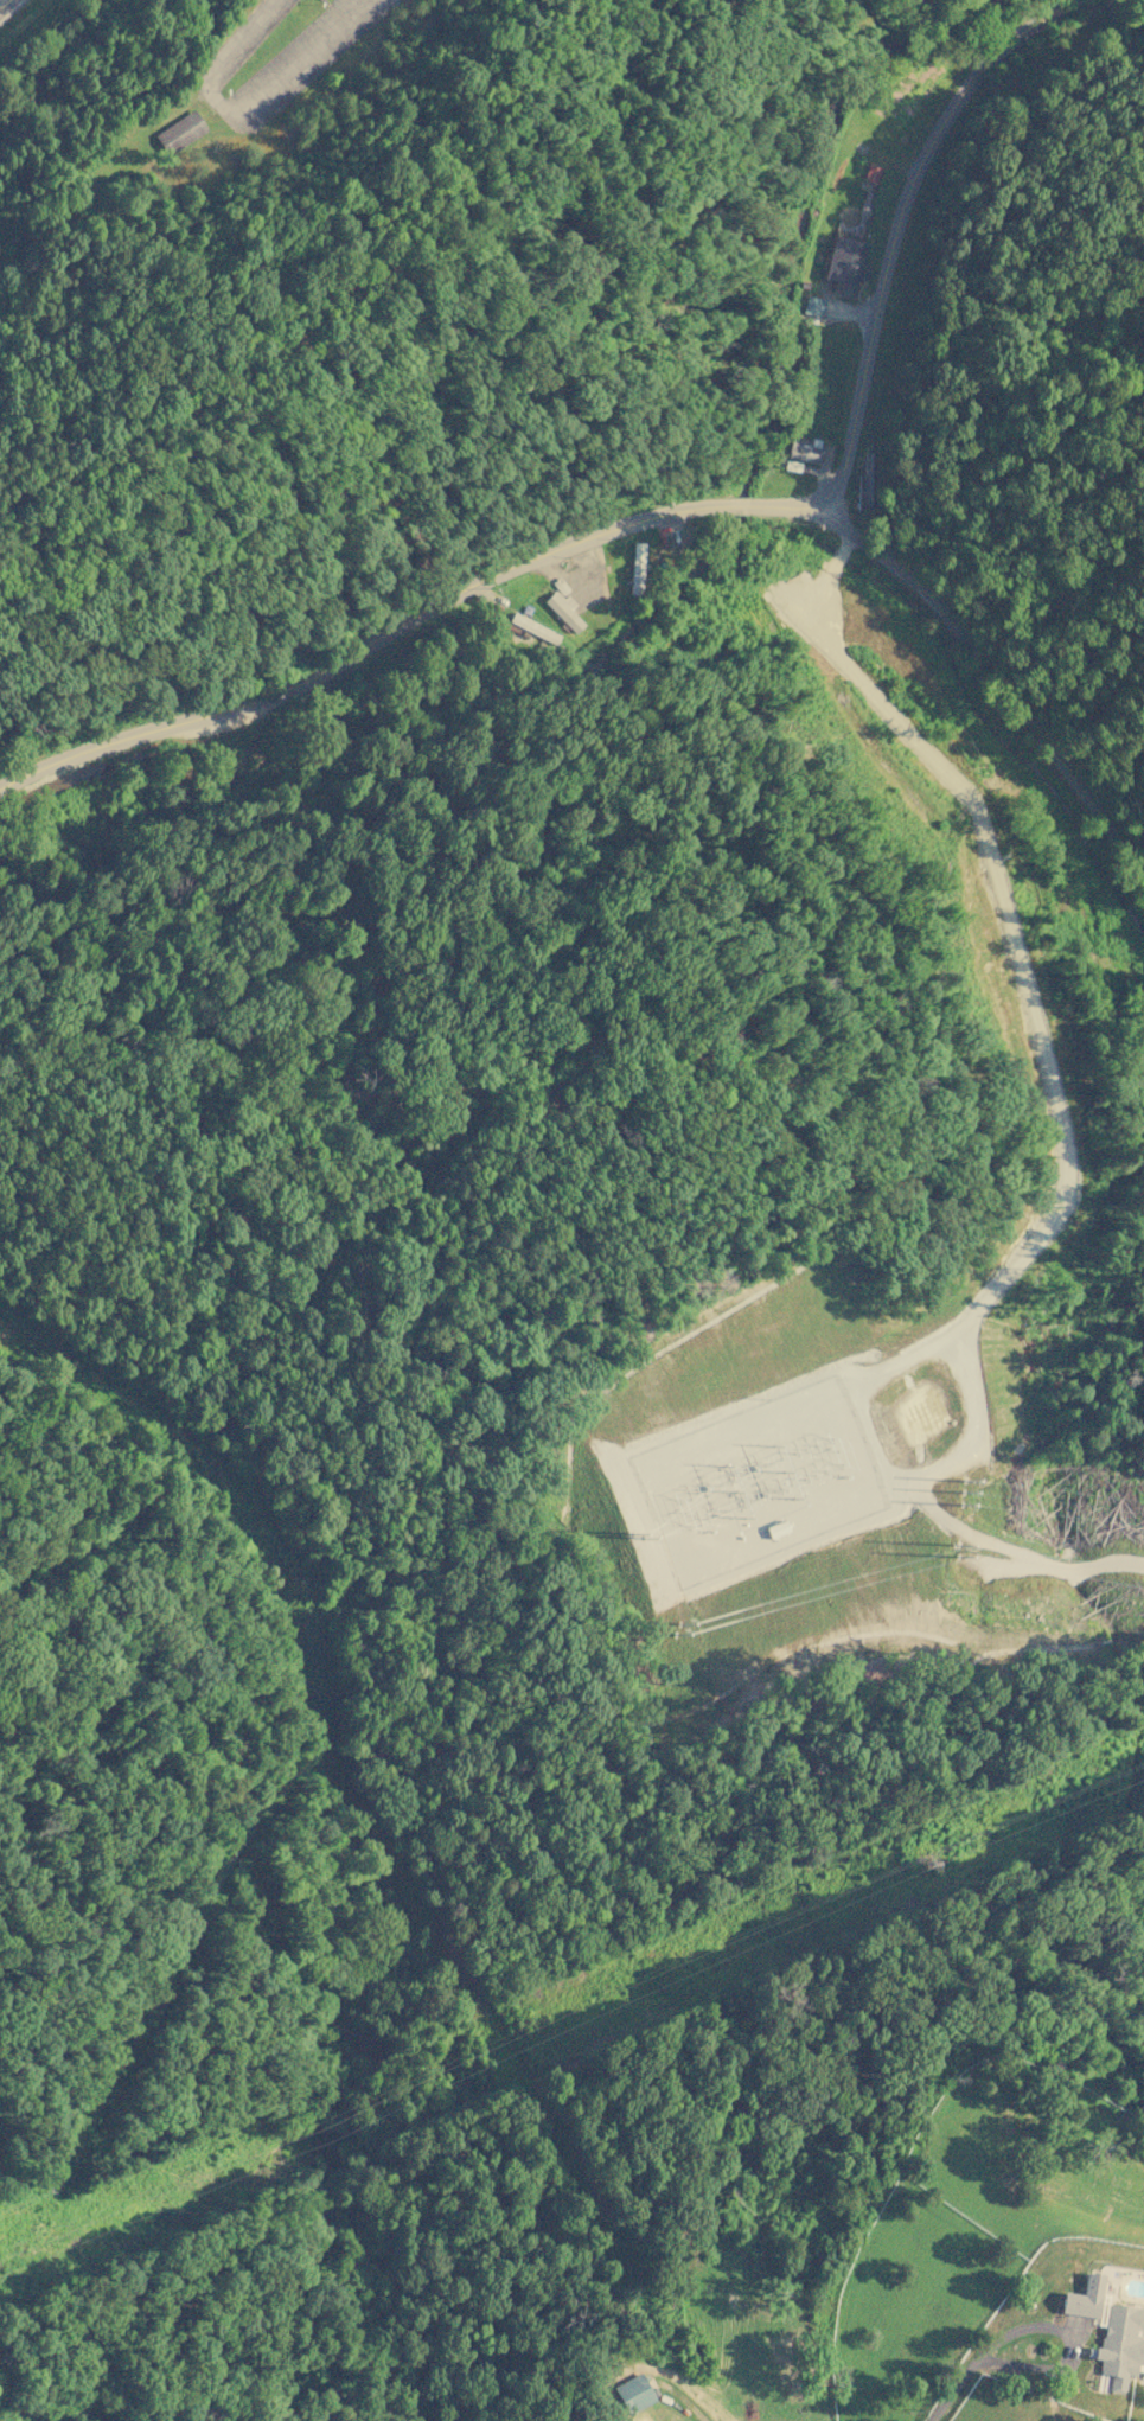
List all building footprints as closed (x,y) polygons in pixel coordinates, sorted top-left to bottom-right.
[(192,109),(206,130),(167,156),(153,135),(192,109)] [(868,162),(882,168),(875,184),(861,178),(868,162)] [(818,441),(790,434),(785,458),(819,466),(823,448),(817,447),(818,441)] [(862,452),(862,474),(856,474),(855,511),(867,512),(868,475),(874,475),(875,452),(862,452)] [(800,462),(785,460),(784,468),(799,472),(800,462)] [(644,543),(633,542),(629,595),(640,595),(644,543)] [(558,576),(569,589),(562,595),(551,582),(558,576)] [(554,589),(562,599),(565,594),(575,605),(569,611),(583,625),(574,634),(542,601),(554,589)] [(512,612),(558,635),(554,645),(507,621),(512,612)] [(1060,2312),(1097,2318),(1103,2274),(1085,2272),(1081,2294),(1062,2292),(1060,2312)] [(1105,2304),(1100,2347),(1087,2346),(1086,2357),(1099,2358),(1098,2374),(1110,2375),(1108,2389),(1123,2390),(1124,2375),(1133,2376),(1135,2363),(1143,2364),(1143,2341),(1139,2340),(1143,2308),(1105,2304)] [(627,2415),(653,2401),(638,2372),(612,2387),(627,2415)]
